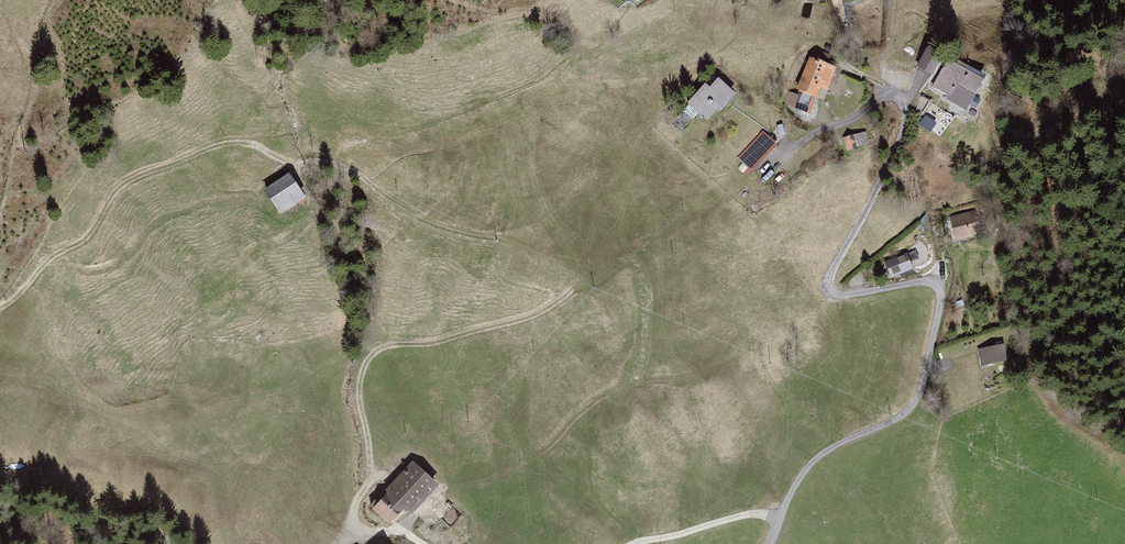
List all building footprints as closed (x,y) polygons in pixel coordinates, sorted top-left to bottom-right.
[(950,62),(948,61),(933,87),(968,107),(983,81),(965,70),(967,66),(953,57),(950,62)] [(843,72),(813,61),(803,90),(833,101),(843,72)] [(722,79),(695,104),(713,123),(740,98),(722,79)] [(847,155),(870,149),(866,134),(844,139),(847,155)] [(779,149),(762,136),(743,160),(759,173),(779,149)] [(291,179),(270,193),(285,216),(306,202),(291,179)] [(985,213),(956,219),(961,244),(990,238),(985,213)] [(913,258),(890,266),(894,279),(917,271),(913,258)] [(1012,343),(982,349),(986,365),(1015,359),(1012,343)] [(441,485),(415,461),(389,490),(391,492),(375,509),(392,524),(408,507),(415,513),(441,485)]
